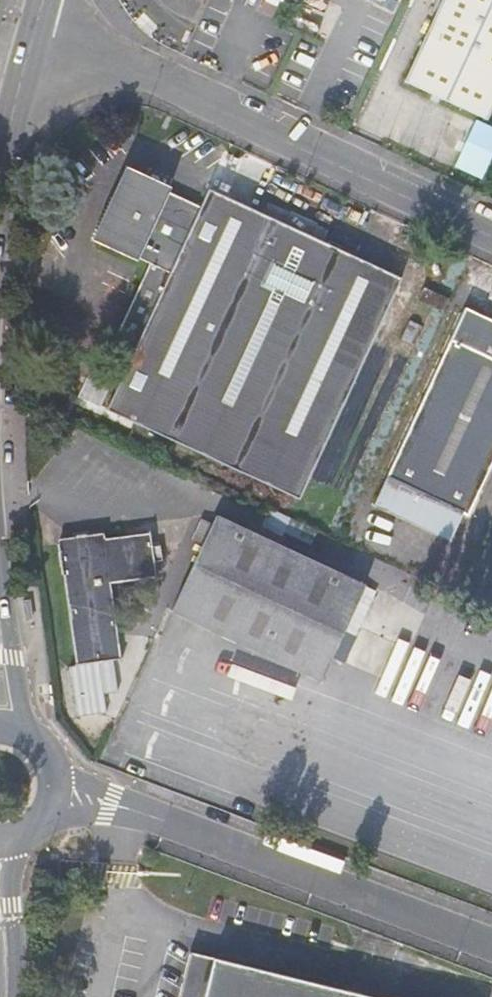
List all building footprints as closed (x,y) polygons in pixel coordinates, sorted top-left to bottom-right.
[(405,81),(487,119),(491,108),(491,0),(442,0),(405,81)] [(138,257),(150,263),(113,344),(132,354),(107,409),(300,499),(402,278),(209,189),(201,206),(169,191),(171,187),(126,167),(93,239),(137,259),(138,257)] [(438,295),(425,288),(419,299),(433,306),(438,295)] [(442,310),(447,298),(438,295),(433,306),(442,310)] [(466,307),(375,506),(450,541),(458,522),(463,524),(491,461),(491,319),(466,307)] [(290,518),(270,508),(261,527),(283,536),(290,518)] [(216,515),(172,611),(320,680),(331,655),(343,661),(375,590),(216,515)] [(75,665),(120,659),(110,585),(156,579),(154,562),(163,561),(161,546),(152,547),(150,530),(105,536),(105,537),(59,543),(62,574),(64,574),(75,665)] [(59,543),(105,537),(105,536),(105,533),(58,539),(59,543)] [(38,625),(36,607),(29,608),(31,626),(38,625)] [(190,951),(179,996),(376,996),(190,951)]
